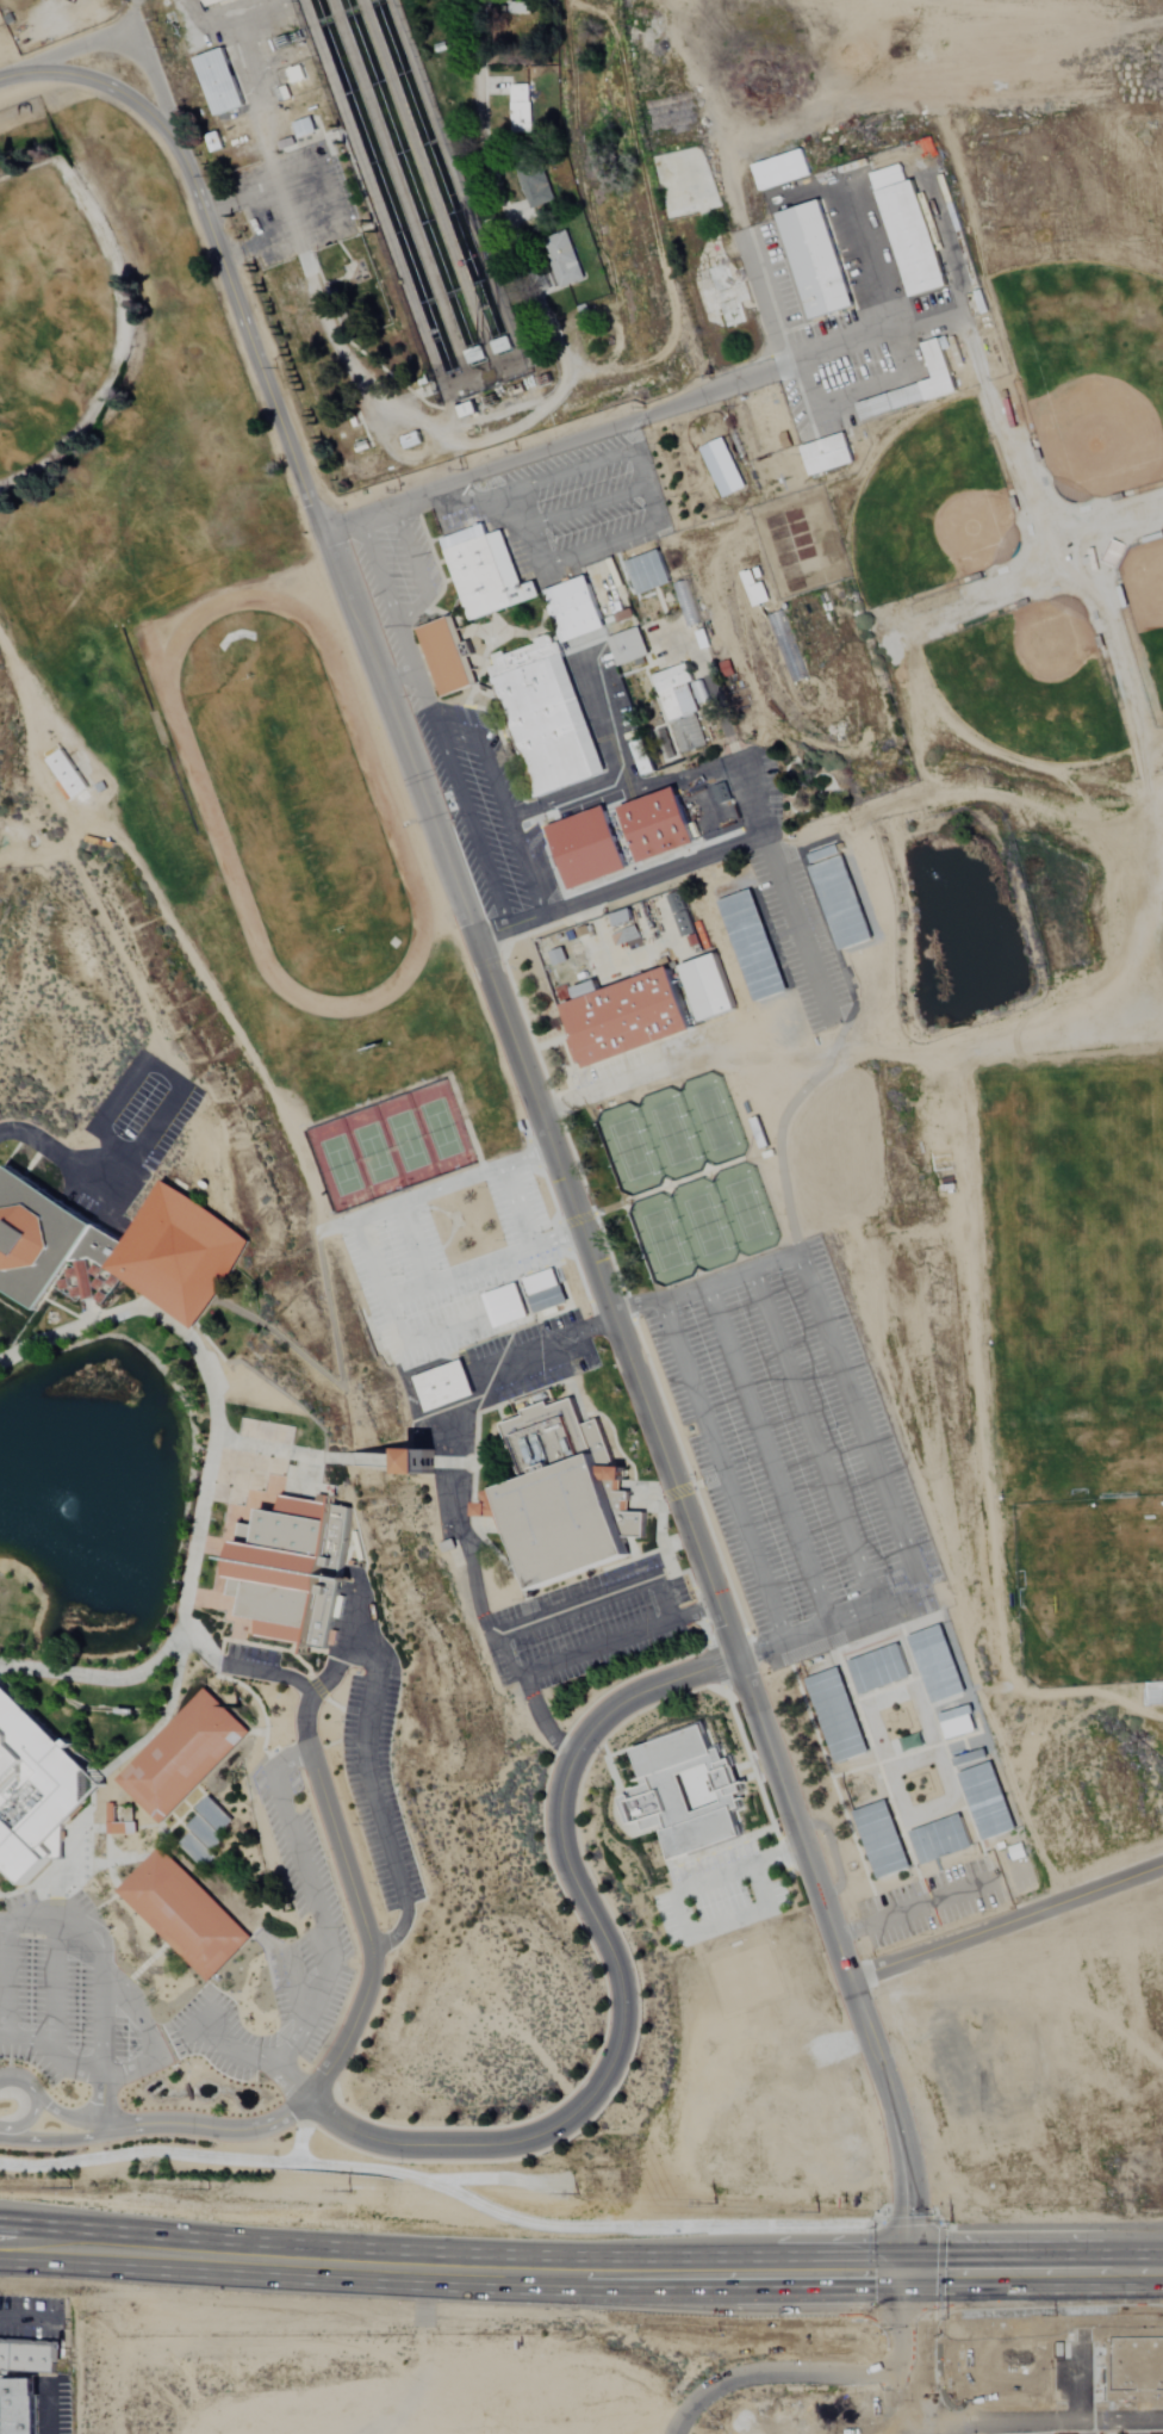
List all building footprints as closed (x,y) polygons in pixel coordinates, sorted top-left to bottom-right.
[(244,107),(223,48),(194,59),(215,117),(244,107)] [(529,134),(530,86),(510,86),(509,133),(529,134)] [(316,133),(311,118),(293,124),(298,139),(316,133)] [(740,168),(801,148),(809,174),(758,191),(761,202),(753,204),(740,168)] [(554,201),(539,162),(512,173),(527,211),(554,201)] [(876,191),(912,179),(946,286),(910,297),(876,191)] [(775,213),(817,199),(853,306),(809,321),(775,213)] [(584,279),(565,232),(541,241),(554,272),(542,277),(549,294),(584,279)] [(920,343),(939,337),(956,392),(860,422),(854,403),(932,379),(920,343)] [(491,343),(495,356),(511,350),(508,338),(491,343)] [(801,446),(842,433),(852,463),(810,476),(801,446)] [(745,490),(723,439),(699,449),(721,500),(745,490)] [(441,539),(483,524),(486,535),(500,529),(521,584),(534,581),(540,596),(471,621),(441,539)] [(626,562),(658,550),(670,584),(638,596),(626,562)] [(752,586),(747,573),(739,576),(751,609),(768,602),(761,583),(752,586)] [(542,590),(586,575),(605,628),(561,644),(542,590)] [(699,623),(685,581),(670,586),(684,628),(699,623)] [(416,630),(450,617),(475,687),(441,699),(416,630)] [(607,638),(638,626),(648,657),(617,668),(607,638)] [(491,679),(487,668),(496,664),(491,655),(503,651),(504,656),(535,644),(533,639),(549,633),(553,643),(558,642),(561,654),(605,772),(536,798),(491,679)] [(652,675),(680,754),(707,744),(692,706),(709,700),(702,679),(694,682),(686,663),(652,675)] [(620,671),(633,707),(643,702),(630,667),(620,671)] [(627,744),(641,777),(653,772),(640,739),(627,744)] [(46,760),(62,749),(88,789),(73,799),(46,760)] [(640,866),(696,847),(677,790),(621,809),(640,866)] [(569,892),(627,873),(606,808),(548,827),(569,892)] [(528,836),(561,823),(576,856),(541,869),(528,836)] [(839,949),(810,867),(842,855),(872,937),(839,949)] [(750,888),(786,990),(752,1003),(715,900),(750,888)] [(634,922),(630,910),(612,917),(617,929),(634,922)] [(701,1025),(737,1013),(718,956),(682,968),(701,1025)] [(564,1004),(670,966),(692,1029),(585,1070),(583,1061),(577,1064),(568,1039),(576,1036),(564,1004)] [(35,1309),(0,1285),(0,1180),(10,1166),(55,1199),(94,1226),(52,1286),(35,1309)] [(162,1178),(251,1240),(212,1297),(191,1329),(118,1278),(101,1266),(119,1241),(162,1178)] [(118,1278),(101,1303),(93,1297),(87,1299),(82,1300),(81,1296),(77,1301),(52,1286),(94,1226),(106,1234),(119,1241),(101,1266),(118,1278)] [(523,1278),(555,1266),(568,1303),(535,1314),(523,1278)] [(483,1294),(516,1282),(528,1317),(496,1329),(483,1294)] [(413,1376),(461,1358),(474,1394),(425,1411),(413,1376)] [(496,1488),(522,1479),(516,1464),(500,1424),(524,1416),(522,1410),(547,1401),(548,1406),(573,1398),(583,1424),(597,1419),(610,1453),(615,1466),(626,1467),(624,1479),(621,1479),(620,1491),(630,1491),(630,1511),(645,1511),(643,1538),(624,1537),(629,1554),(533,1591),(512,1534),(499,1534),(493,1517),(477,1516),(478,1503),(485,1503),(484,1492),(496,1488)] [(406,1448),(431,1448),(430,1461),(430,1474),(405,1474),(406,1460),(406,1448)] [(240,1523),(226,1593),(244,1596),(241,1615),(259,1618),(255,1635),(325,1648),(338,1578),(352,1507),(281,1494),(278,1511),(260,1509),(256,1526),(240,1523)] [(908,1636),(941,1623),(965,1691),(931,1704),(908,1636)] [(848,1661),(897,1642),(910,1678),(860,1696),(848,1661)] [(806,1678),(838,1666),(867,1752),(835,1764),(806,1678)] [(24,1884),(0,1861),(0,1680),(62,1742),(68,1738),(74,1742),(69,1747),(98,1778),(104,1784),(62,1827),(61,1858),(49,1859),(24,1884)] [(205,1687),(249,1732),(195,1786),(182,1801),(169,1813),(160,1823),(114,1779),(205,1687)] [(946,1740),(976,1733),(970,1707),(940,1714),(946,1740)] [(630,1748),(701,1724),(710,1751),(719,1747),(722,1761),(729,1758),(740,1791),(734,1794),(738,1807),(732,1809),(740,1835),(668,1860),(659,1831),(664,1828),(663,1823),(641,1832),(638,1821),(629,1823),(620,1797),(629,1795),(627,1789),(648,1782),(647,1776),(641,1778),(630,1748)] [(982,1841),(1015,1828),(990,1760),(957,1773),(982,1841)] [(195,1808),(219,1832),(232,1820),(209,1795),(207,1796),(195,1808)] [(852,1811),(885,1798),(910,1868),(877,1879),(852,1811)] [(106,1802),(106,1821),(114,1821),(114,1802),(106,1802)] [(199,1813),(198,1815),(187,1826),(211,1851),(224,1839),(199,1813)] [(909,1829),(958,1813),(970,1846),(921,1864),(909,1829)] [(106,1822),(107,1834),(135,1834),(135,1826),(135,1821),(106,1822)] [(178,1844),(189,1832),(191,1831),(216,1856),(203,1868),(178,1844)] [(158,1846),(250,1937),(206,1983),(166,1943),(114,1890),(118,1887),(158,1846)] [(10,2371),(0,2370),(0,2343),(11,2343),(54,2346),(52,2373),(10,2371)] [(36,2378),(36,2433),(0,2433),(0,2426),(7,2426),(6,2379),(36,2378)]
